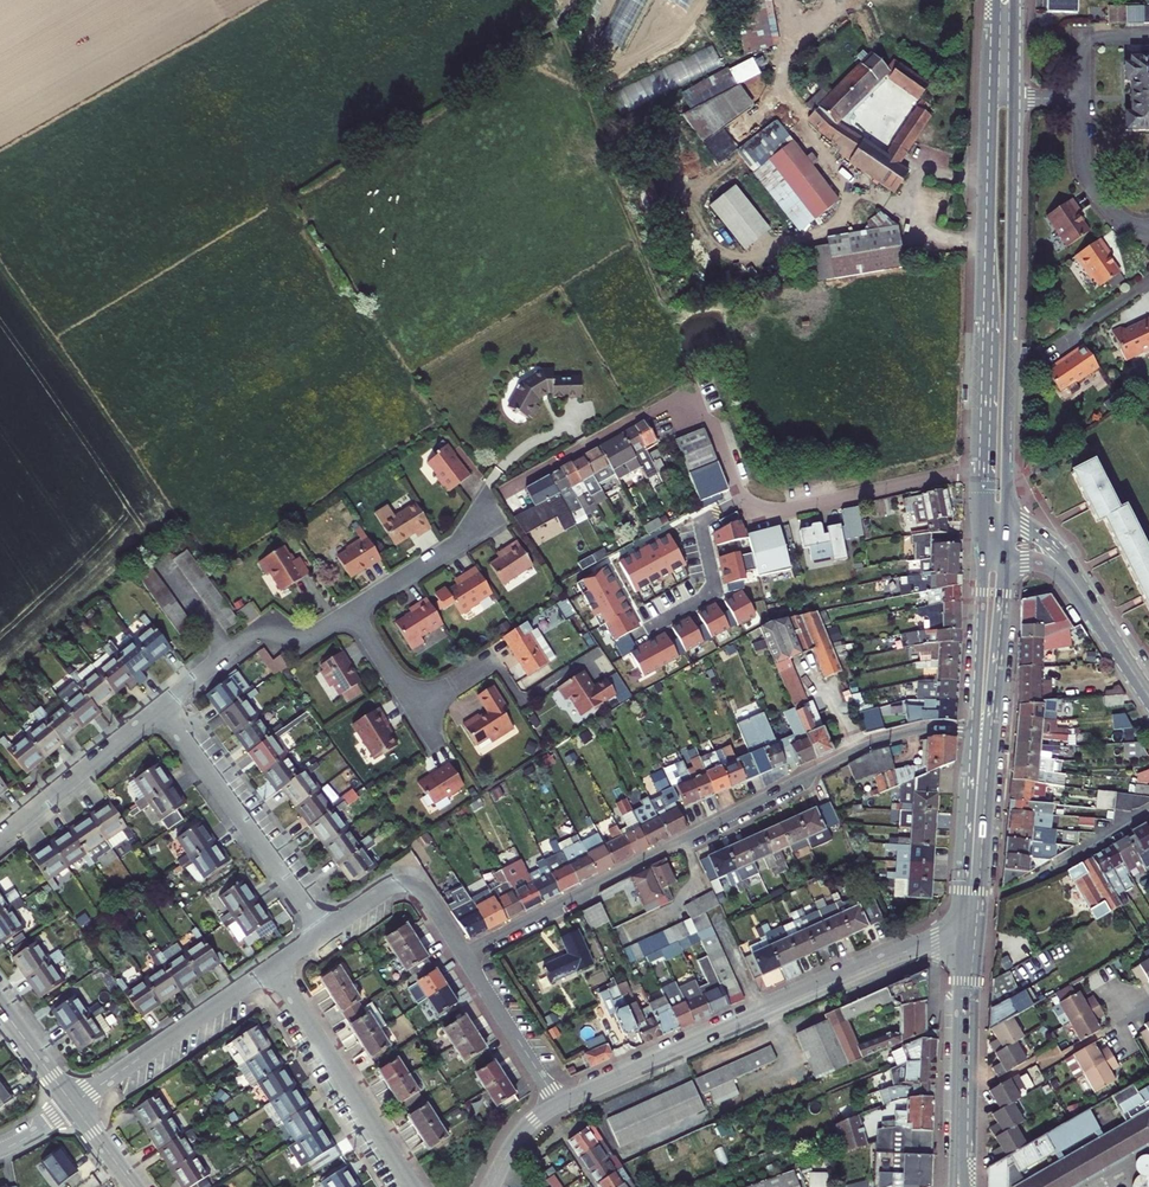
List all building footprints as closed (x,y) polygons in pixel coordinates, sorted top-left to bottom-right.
[(649,0),(625,0),(608,39),(627,47),(649,0)] [(1047,12),(1078,13),(1079,0),(1048,0),(1047,12)] [(1113,8),(1114,25),(1127,25),(1127,8),(1113,8)] [(1148,26),(1148,8),(1129,9),(1129,26),(1148,26)] [(764,9),(737,14),(745,53),(771,46),(764,9)] [(715,47),(621,85),(626,96),(634,93),(637,101),(723,66),(715,47)] [(820,93),(807,105),(814,112),(808,118),(825,133),(843,146),(840,152),(850,159),(850,160),(857,165),(857,167),(860,167),(883,183),(884,186),(887,185),(896,191),(901,183),(904,182),(903,179),(908,171),(898,165),(886,156),(835,122),(884,73),(919,98),(929,85),(893,60),(887,68),(872,54),(827,99),(820,93)] [(742,82),(762,72),(754,56),(682,89),(692,110),(688,112),(699,137),(755,111),(742,82)] [(1148,131),(1148,58),(1123,59),(1124,82),(1129,82),(1130,113),(1124,113),(1124,131),(1148,131)] [(892,143),(906,153),(930,116),(924,112),(929,104),(922,99),(892,143)] [(762,149),(769,160),(815,220),(829,209),(839,201),(793,141),(789,138),(775,121),(753,137),(762,149)] [(898,165),(906,153),(892,143),(886,156),(898,165)] [(754,171),(769,160),(762,149),(746,161),(754,171)] [(769,160),(754,171),(801,230),(815,220),(769,160)] [(652,177),(640,181),(650,207),(661,203),(652,177)] [(735,187),(710,207),(745,251),(771,231),(735,187)] [(1071,199),(1046,216),(1067,247),(1089,232),(1083,223),(1078,216),(1080,214),(1081,214),(1071,199)] [(829,209),(815,220),(820,227),(833,216),(829,209)] [(836,237),(841,277),(900,267),(894,226),(881,212),(854,234),(836,237)] [(1112,258),(1099,240),(1074,257),(1091,281),(1093,279),(1099,288),(1119,274),(1109,260),(1112,258)] [(1138,360),(1143,358),(1145,354),(1148,352),(1148,322),(1131,329),(1132,331),(1126,333),(1125,331),(1119,330),(1111,333),(1123,363),(1135,359),(1138,360)] [(1081,345),(1058,361),(1059,363),(1045,374),(1058,392),(1064,387),(1065,389),(1097,367),(1081,345)] [(520,377),(506,402),(512,408),(517,408),(525,413),(531,411),(537,401),(534,400),(533,398),(538,390),(544,387),(551,388),(551,392),(580,391),(579,372),(551,373),(551,365),(536,365),(532,367),(532,370),(520,377)] [(646,421),(634,428),(645,447),(656,440),(646,421)] [(645,447),(634,428),(623,434),(634,453),(645,447)] [(676,442),(694,488),(700,502),(721,493),(729,490),(705,430),(676,442)] [(611,465),(615,473),(618,479),(641,466),(639,463),(634,453),(623,434),(600,447),(611,465)] [(1069,448),(1075,456),(1088,447),(1082,439),(1069,448)] [(426,462),(435,475),(434,476),(448,491),(469,475),(459,461),(457,462),(452,456),(454,454),(454,453),(447,444),(435,453),(436,455),(426,462)] [(584,456),(595,475),(611,465),(600,447),(584,456)] [(655,461),(653,462),(658,472),(660,476),(667,472),(659,458),(661,457),(656,450),(650,453),(655,461)] [(639,463),(643,470),(648,478),(658,472),(653,462),(648,454),(640,459),(641,461),(639,463)] [(572,463),(588,492),(590,496),(602,489),(595,475),(584,456),(572,463)] [(1127,509),(1125,506),(1118,509),(1094,461),(1071,473),(1097,524),(1103,521),(1148,613),(1148,554),(1127,509)] [(561,469),(577,498),(588,492),(572,463),(561,469)] [(550,476),(572,514),(582,507),(577,498),(561,469),(550,475),(550,476)] [(528,489),(540,510),(547,522),(558,516),(566,530),(577,523),(572,514),(550,476),(528,489)] [(504,501),(518,523),(540,510),(528,489),(527,488),(504,501)] [(931,534),(947,534),(944,518),(951,517),(946,491),(905,500),(906,507),(914,505),(918,524),(927,522),(930,534),(931,534)] [(700,502),(703,509),(723,497),(721,493),(700,502)] [(418,534),(432,525),(416,501),(394,515),(387,505),(377,512),(384,522),(382,523),(395,544),(415,530),(418,534)] [(572,514),(577,523),(588,517),(582,507),(572,514)] [(844,527),(840,528),(843,539),(864,535),(858,507),(843,511),(841,513),(844,527)] [(747,529),(745,529),(737,510),(720,520),(724,527),(715,532),(718,545),(749,538),(749,536),(747,529)] [(832,556),(833,561),(847,558),(843,539),(840,528),(840,525),(827,528),(828,531),(823,532),(821,523),(819,522),(814,524),(810,528),(800,530),(803,542),(809,541),(813,560),(832,556)] [(350,576),(382,558),(360,525),(355,529),(361,537),(346,547),(348,550),(338,557),(350,576)] [(757,571),(758,576),(792,570),(780,528),(749,536),(749,538),(753,555),(757,571)] [(627,534),(616,541),(621,550),(633,543),(627,534)] [(933,560),(961,560),(962,541),(931,542),(931,534),(930,534),(910,534),(910,544),(913,544),(913,560),(933,560)] [(620,563),(637,594),(687,566),(670,535),(620,563)] [(534,564),(518,540),(504,549),(506,552),(502,555),(492,562),(505,583),(534,564)] [(605,549),(595,555),(599,562),(609,556),(605,549)] [(174,560),(179,566),(191,557),(187,551),(174,560)] [(303,564),(300,566),(297,568),(291,560),(285,551),(261,567),(269,579),(272,577),(285,596),(312,578),(303,564)] [(757,571),(753,555),(740,558),(739,553),(721,557),(729,592),(745,589),(742,580),(745,579),(744,574),(757,571)] [(573,566),(577,573),(599,562),(595,555),(594,554),(573,566)] [(191,557),(179,566),(184,573),(196,564),(191,557)] [(294,558),(291,560),(297,568),(300,566),(294,558)] [(903,577),(907,576),(961,577),(961,560),(933,560),(913,560),(907,561),(907,565),(903,565),(903,577)] [(184,573),(188,579),(201,570),(196,564),(184,573)] [(136,575),(142,583),(156,573),(150,565),(136,575)] [(466,580),(459,584),(449,591),(463,613),(494,591),(477,566),(462,576),(466,580)] [(555,576),(559,583),(577,573),(573,566),(555,576)] [(640,628),(607,567),(577,584),(601,627),(606,624),(615,642),(629,634),(640,628)] [(188,579),(193,585),(205,576),(201,570),(188,579)] [(156,573),(142,583),(147,589),(160,579),(156,573)] [(205,576),(193,585),(197,592),(210,583),(205,576)] [(466,580),(462,576),(456,580),(459,584),(466,580)] [(901,597),(928,592),(961,587),(961,577),(907,576),(907,584),(899,585),(901,597)] [(160,579),(147,589),(151,596),(165,586),(160,579)] [(197,592),(202,599),(215,589),(210,583),(197,592)] [(151,596),(156,602),(170,592),(165,586),(151,596)] [(928,607),(934,606),(943,604),(960,604),(961,587),(928,592),(928,607)] [(215,589),(202,599),(207,605),(220,596),(215,589)] [(744,591),(726,601),(730,610),(738,624),(739,626),(757,616),(744,591)] [(885,600),(897,598),(896,591),(884,593),(885,600)] [(170,592),(156,602),(161,609),(174,599),(170,592)] [(1050,595),(1022,600),(1021,641),(1044,641),(1073,628),(1050,595)] [(220,596),(207,605),(212,611),(224,602),(220,596)] [(445,623),(429,597),(412,609),(413,611),(414,613),(408,617),(398,623),(414,649),(426,641),(422,636),(432,630),(433,631),(445,623)] [(174,599),(161,609),(166,615),(179,606),(174,599)] [(224,602),(212,611),(216,618),(229,609),(224,602)] [(243,608),(252,621),(259,616),(249,603),(243,608)] [(705,624),(712,638),(738,624),(730,610),(723,614),(717,604),(699,614),(705,624)] [(932,615),(932,631),(960,631),(960,604),(943,604),(934,606),(934,615),(932,615)] [(179,606),(166,615),(170,622),(183,612),(179,606)] [(246,625),(252,621),(243,608),(237,612),(246,625)] [(229,609),(216,618),(221,624),(234,615),(229,609)] [(818,612),(824,627),(830,623),(824,611),(818,612)] [(170,622),(175,628),(188,618),(183,612),(170,622)] [(770,623),(760,628),(795,709),(816,759),(834,752),(813,701),(809,703),(791,660),(813,650),(825,679),(842,672),(838,662),(824,627),(818,612),(770,623)] [(134,641),(150,661),(161,653),(163,655),(171,649),(144,615),(139,618),(147,627),(140,633),(142,635),(134,641)] [(234,615),(221,624),(226,631),(238,621),(234,615)] [(188,618),(175,628),(180,635),(193,625),(188,618)] [(679,638),(687,652),(712,638),(705,624),(697,629),(691,618),(673,628),(679,638)] [(907,634),(920,632),(919,618),(900,621),(901,628),(906,628),(907,634)] [(529,620),(505,635),(531,674),(551,661),(531,631),(534,629),(529,620)] [(1019,668),(1020,668),(1044,666),(1044,652),(1061,650),(1088,637),(1081,624),(1073,628),(1044,641),(1021,641),(1019,641),(1019,668)] [(534,629),(531,631),(551,661),(558,656),(539,626),(534,629)] [(920,632),(907,634),(904,634),(907,648),(912,647),(925,645),(940,644),(960,644),(960,631),(932,631),(920,632)] [(106,645),(134,679),(141,673),(139,670),(150,661),(134,641),(129,634),(120,641),(124,646),(119,651),(111,641),(106,645)] [(615,642),(623,658),(630,654),(638,650),(629,634),(615,642)] [(648,644),(662,668),(680,658),(679,657),(687,652),(679,638),(671,643),(666,634),(648,644)] [(630,654),(644,678),(662,668),(648,644),(638,650),(630,654)] [(918,662),(931,662),(959,663),(960,644),(940,644),(925,645),(912,647),(912,652),(919,652),(918,662)] [(92,665),(113,692),(124,683),(128,687),(136,681),(134,679),(106,645),(89,661),(92,665)] [(263,650),(257,655),(272,676),(279,671),(273,662),(263,650)] [(360,682),(354,672),(350,666),(352,665),(343,651),(321,665),(324,670),(321,672),(331,687),(334,685),(340,696),(360,682)] [(279,657),(273,662),(279,671),(282,674),(289,670),(279,657)] [(853,677),(846,660),(838,662),(842,672),(845,679),(853,677)] [(937,669),(936,682),(958,683),(959,663),(931,662),(918,662),(917,661),(917,668),(937,669)] [(73,680),(97,709),(105,702),(103,700),(113,692),(92,665),(78,676),(74,672),(70,675),(73,680)] [(1049,701),(1048,680),(1044,680),(1044,666),(1020,668),(1020,705),(1042,704),(1042,701),(1049,701)] [(569,696),(581,715),(595,706),(595,707),(604,702),(603,700),(615,693),(605,678),(592,687),(588,681),(589,680),(583,671),(557,688),(564,699),(569,696)] [(616,672),(605,678),(615,693),(622,704),(633,697),(616,672)] [(214,707),(219,714),(254,689),(251,685),(246,689),(235,674),(208,693),(216,705),(214,707)] [(64,707),(79,726),(91,717),(92,719),(100,713),(97,709),(73,680),(55,695),(58,699),(64,707)] [(924,700),(936,700),(957,701),(958,683),(936,682),(918,681),(918,700),(924,700)] [(466,723),(479,743),(491,736),(494,741),(516,727),(506,711),(510,709),(495,686),(480,695),(491,712),(484,717),(481,713),(466,723)] [(227,720),(236,732),(257,717),(250,708),(253,707),(248,700),(257,694),(254,689),(219,714),(225,722),(227,720)] [(1123,696),(1104,697),(1105,707),(1123,706),(1123,696)] [(58,699),(43,711),(48,716),(54,711),(56,713),(64,707),(58,699)] [(907,705),(911,724),(923,721),(956,721),(957,701),(936,700),(924,700),(924,707),(907,705)] [(1020,705),(1018,718),(1049,721),(1049,713),(1060,714),(1061,700),(1049,701),(1042,701),(1042,704),(1020,705)] [(69,735),(79,726),(64,707),(56,713),(54,711),(48,716),(43,711),(40,707),(37,710),(63,743),(70,737),(69,735)] [(398,746),(391,735),(386,727),(389,725),(390,724),(380,708),(354,725),(377,760),(398,746)] [(867,732),(885,728),(881,708),(858,712),(867,732)] [(777,742),(787,765),(798,762),(800,766),(816,759),(795,709),(784,713),(793,735),(777,742)] [(27,737),(43,756),(54,747),(55,749),(63,743),(37,710),(32,713),(39,723),(33,728),(35,730),(27,737)] [(256,758),(264,770),(285,755),(279,747),(281,745),(277,740),(311,715),(308,710),(283,728),(248,753),(253,760),(256,758)] [(737,725),(759,777),(787,765),(777,742),(764,713),(737,725)] [(242,745),(248,753),(283,728),(280,723),(270,730),(265,723),(262,725),(257,717),(236,732),(244,743),(242,745)] [(1049,721),(1018,718),(1017,730),(1062,735),(1068,735),(1080,734),(1079,729),(1069,730),(1057,728),(1058,721),(1049,721)] [(1062,735),(1017,730),(1016,742),(1040,745),(1041,740),(1067,742),(1068,735),(1062,735)] [(43,756),(27,737),(19,743),(17,741),(11,746),(4,737),(0,740),(0,742),(26,774),(35,767),(32,765),(43,756)] [(915,780),(939,770),(954,763),(956,739),(930,739),(930,766),(926,766),(913,766),(915,780)] [(1040,745),(1016,742),(1015,755),(1047,758),(1051,759),(1051,753),(1058,754),(1059,747),(1040,745)] [(1128,759),(1148,758),(1148,756),(1142,743),(1127,744),(1128,759)] [(715,752),(731,789),(756,779),(749,762),(738,766),(730,746),(715,752)] [(902,746),(894,748),(895,756),(902,754),(902,746)] [(900,786),(895,770),(891,756),(895,756),(894,748),(872,753),(848,766),(856,784),(875,778),(880,795),(900,786)] [(695,769),(687,772),(689,775),(700,802),(715,796),(699,758),(695,749),(688,752),(695,769)] [(715,752),(699,758),(715,796),(731,789),(715,752)] [(276,792),(281,788),(316,762),(313,758),(298,768),(293,761),(290,763),(285,755),(264,770),(272,781),(270,783),(276,792)] [(1015,755),(1014,768),(1044,771),(1045,768),(1048,769),(1048,772),(1053,773),(1054,762),(1047,764),(1047,758),(1015,755)] [(289,794),(298,805),(318,791),(321,789),(309,774),(315,770),(319,767),(316,762),(281,788),(287,796),(289,794)] [(689,775),(687,772),(682,762),(664,772),(672,786),(673,789),(677,787),(686,808),(700,802),(689,775)] [(438,773),(433,777),(431,775),(420,782),(428,794),(429,793),(436,804),(448,796),(449,797),(462,789),(461,788),(465,785),(451,763),(437,772),(438,773)] [(134,802),(138,807),(173,782),(167,774),(165,776),(157,764),(130,783),(141,798),(134,802)] [(913,766),(895,770),(900,786),(903,785),(915,780),(913,766)] [(1044,771),(1014,768),(1012,780),(1044,784),(1057,786),(1058,773),(1053,773),(1048,772),(1048,769),(1045,768),(1044,771)] [(326,785),(315,770),(309,774),(321,789),(326,785)] [(901,811),(913,812),(936,813),(939,770),(915,780),(903,785),(901,811)] [(1137,783),(1148,784),(1148,783),(1148,771),(1147,772),(1138,775),(1137,783)] [(1042,804),(1044,784),(1012,780),(1010,801),(1042,804)] [(173,782),(138,807),(141,812),(151,805),(155,811),(158,810),(164,818),(184,804),(176,791),(178,790),(173,782)] [(1136,785),(1135,793),(1148,795),(1148,787),(1136,785)] [(667,813),(659,817),(669,837),(688,828),(675,803),(679,801),(673,789),(672,786),(661,792),(668,806),(664,808),(667,813)] [(304,818),(310,827),(356,793),(353,788),(331,804),(326,797),(324,799),(318,791),(298,805),(306,817),(304,818)] [(1114,810),(1116,793),(1098,791),(1097,808),(1114,810)] [(326,844),(347,829),(341,821),(343,820),(338,813),(359,797),(356,793),(310,827),(315,834),(318,832),(326,844)] [(1148,803),(1148,798),(1116,793),(1114,810),(1133,812),(1148,803)] [(669,837),(659,817),(655,809),(648,796),(640,800),(643,805),(632,810),(633,811),(638,822),(651,847),(669,837)] [(632,810),(626,798),(616,804),(622,817),(633,811),(632,810)] [(91,817),(105,838),(113,833),(115,835),(122,830),(129,840),(134,837),(109,800),(100,807),(102,809),(91,817)] [(1051,805),(1042,804),(1010,801),(1009,812),(1046,815),(1046,809),(1050,809),(1051,805)] [(797,818),(807,840),(813,837),(837,826),(828,804),(797,818)] [(1053,815),(1079,818),(1095,819),(1096,808),(1056,805),(1056,812),(1053,812),(1053,815)] [(913,812),(911,829),(935,831),(936,813),(913,812)] [(1008,825),(1050,829),(1056,830),(1057,820),(1051,819),(1051,815),(1046,815),(1009,812),(1008,825)] [(77,823),(69,828),(94,865),(98,861),(91,851),(98,846),(97,844),(105,838),(91,817),(79,825),(77,823)] [(812,851),(807,840),(797,818),(780,826),(789,847),(795,859),(804,855),(807,862),(815,859),(812,851)] [(1095,819),(1079,818),(1078,826),(1094,827),(1095,819)] [(177,861),(180,865),(216,841),(210,833),(208,834),(200,822),(179,837),(185,845),(182,847),(187,854),(177,861)] [(638,822),(620,830),(633,856),(651,847),(638,822)] [(1148,868),(1148,832),(1144,824),(1131,832),(1132,835),(1127,837),(1145,870),(1148,868)] [(1050,834),(1050,829),(1008,825),(1007,839),(1053,844),(1054,835),(1050,834)] [(614,840),(604,845),(615,865),(633,856),(620,830),(617,826),(609,830),(614,840)] [(782,851),(789,847),(780,826),(762,834),(780,874),(789,870),(785,863),(787,862),(782,851)] [(62,837),(51,844),(65,865),(74,860),(75,862),(82,858),(89,868),(94,865),(69,828),(61,834),(62,837)] [(338,865),(373,840),(370,835),(360,842),(355,835),(352,837),(347,829),(326,844),(335,856),(333,858),(338,865)] [(899,845),(910,846),(934,847),(935,831),(911,829),(911,839),(890,839),(890,845),(899,845)] [(1080,832),(1063,830),(1062,841),(1079,843),(1080,832)] [(780,874),(762,834),(745,842),(754,863),(764,859),(769,871),(772,870),(775,877),(780,874)] [(581,845),(596,875),(615,865),(604,845),(599,835),(581,845)] [(1145,870),(1127,837),(1127,836),(1112,845),(1129,875),(1132,879),(1146,872),(1145,870)] [(807,840),(812,851),(818,848),(813,837),(807,840)] [(551,873),(561,893),(578,884),(562,852),(556,839),(548,843),(561,867),(551,873)] [(1005,855),(1050,860),(1074,846),(1053,844),(1007,839),(1005,855)] [(376,844),(373,840),(338,865),(343,873),(346,871),(354,883),(355,882),(371,870),(375,867),(369,859),(371,857),(367,851),(376,844)] [(221,848),(216,841),(180,865),(183,869),(188,866),(196,877),(203,879),(227,862),(219,850),(221,848)] [(754,863),(745,842),(727,850),(737,871),(741,882),(745,890),(751,888),(747,880),(759,874),(754,863)] [(562,852),(578,884),(596,875),(581,845),(580,843),(562,852)] [(37,850),(29,855),(48,883),(54,892),(59,888),(52,879),(59,874),(57,871),(65,865),(51,844),(39,852),(37,850)] [(901,863),(909,863),(933,865),(934,847),(910,846),(899,845),(890,845),(889,851),(901,852),(901,863)] [(1129,875),(1112,845),(1103,850),(1113,867),(1116,878),(1118,880),(1129,875)] [(822,856),(818,848),(812,851),(815,859),(822,856)] [(737,871),(727,850),(700,862),(710,883),(727,876),(732,886),(741,882),(737,871)] [(1113,867),(1103,850),(1092,857),(1115,896),(1116,894),(1115,892),(1117,891),(1111,880),(1116,878),(1113,867)] [(529,875),(543,902),(561,893),(551,873),(543,857),(539,859),(535,853),(531,855),(539,869),(529,875)] [(1002,888),(1050,860),(1005,855),(1004,871),(1002,888)] [(1121,907),(1115,897),(1115,896),(1092,857),(1067,872),(1096,921),(1107,915),(1121,907)] [(508,880),(525,911),(543,902),(529,875),(524,865),(522,861),(503,870),(508,880)] [(658,899),(662,907),(674,901),(669,887),(675,884),(665,861),(651,868),(664,896),(658,899)] [(888,873),(888,879),(932,882),(933,865),(909,863),(901,863),(898,863),(897,873),(888,873)] [(652,904),(654,910),(662,907),(658,899),(664,896),(651,868),(630,879),(635,889),(642,904),(644,908),(652,904)] [(371,870),(355,882),(359,887),(375,875),(371,870)] [(491,892),(506,921),(525,911),(508,880),(503,870),(495,874),(497,879),(501,886),(491,892)] [(1129,875),(1118,880),(1120,883),(1124,881),(1125,883),(1132,879),(1129,875)] [(896,898),(930,900),(931,900),(932,882),(888,879),(887,885),(897,886),(896,898)] [(220,920),(223,924),(258,899),(253,892),(251,893),(242,881),(222,896),(227,904),(225,906),(230,913),(220,920)] [(1120,883),(1130,902),(1139,897),(1135,891),(1129,895),(1127,891),(1129,890),(1125,883),(1124,881),(1120,883)] [(470,940),(488,930),(476,906),(472,900),(465,889),(452,895),(456,903),(448,907),(470,940)] [(476,906),(488,930),(506,921),(491,892),(490,890),(472,900),(476,906)] [(706,895),(713,910),(720,906),(713,892),(706,895)] [(832,896),(850,937),(884,921),(871,892),(843,904),(838,893),(832,896)] [(1122,894),(1115,897),(1121,907),(1128,903),(1122,894)] [(22,901),(19,897),(9,904),(4,896),(2,898),(0,895),(0,916),(22,901)] [(713,910),(706,895),(698,899),(705,913),(713,910)] [(833,945),(850,937),(832,896),(826,899),(829,905),(828,906),(828,907),(818,912),(833,945)] [(249,934),(259,928),(269,921),(261,909),(264,908),(258,899),(223,924),(226,929),(236,922),(241,929),(243,927),(249,935),(249,934)] [(705,913),(698,899),(691,902),(698,916),(705,913)] [(22,901),(0,916),(0,939),(3,944),(23,930),(17,921),(20,919),(15,912),(24,905),(22,901)] [(584,911),(592,930),(610,921),(602,902),(584,911)] [(698,916),(691,902),(684,906),(690,919),(691,920),(698,916)] [(1121,907),(1107,915),(1111,924),(1126,916),(1121,907)] [(815,953),(833,945),(818,912),(806,918),(803,909),(797,912),(815,953)] [(815,953),(797,912),(792,914),(796,922),(784,928),(788,939),(798,960),(815,953)] [(691,920),(694,927),(708,920),(705,913),(698,916),(691,920)] [(683,923),(690,937),(692,936),(697,934),(694,927),(691,920),(690,919),(683,923)] [(708,920),(694,927),(697,934),(697,935),(712,928),(708,920)] [(675,926),(682,941),(690,937),(683,923),(675,926)] [(385,939),(395,955),(417,941),(406,925),(385,939)] [(766,937),(770,947),(780,969),(798,960),(788,939),(784,928),(772,934),(767,925),(762,927),(766,937)] [(678,943),(682,941),(675,926),(669,929),(676,944),(678,943)] [(780,969),(770,947),(766,937),(762,927),(756,930),(761,942),(749,948),(752,955),(744,959),(754,981),(780,969)] [(211,969),(219,964),(202,938),(195,928),(191,931),(197,941),(190,946),(192,948),(184,954),(198,975),(209,967),(211,969)] [(261,930),(259,928),(249,934),(251,937),(261,930)] [(699,939),(701,942),(715,935),(712,928),(697,935),(699,939)] [(668,947),(676,944),(669,929),(662,932),(668,947)] [(553,984),(594,965),(578,931),(561,939),(569,956),(562,960),(561,958),(544,966),(553,984)] [(661,951),(668,947),(662,932),(654,936),(661,951)] [(701,942),(703,948),(718,942),(715,935),(701,942)] [(661,951),(654,936),(645,940),(652,955),(655,953),(661,951)] [(646,958),(652,955),(645,940),(638,944),(644,958),(646,958)] [(406,972),(409,970),(426,958),(427,957),(417,941),(395,955),(406,972)] [(20,970),(26,978),(61,954),(58,949),(49,956),(44,949),(41,950),(35,942),(15,956),(23,968),(20,970)] [(718,942),(703,948),(707,955),(721,949),(718,942)] [(668,947),(661,951),(666,962),(683,954),(678,943),(676,944),(668,947)] [(638,962),(644,958),(638,944),(631,947),(638,962)] [(630,965),(638,962),(631,947),(624,950),(630,965)] [(721,949),(707,955),(707,957),(710,962),(724,956),(721,949)] [(160,952),(155,956),(180,991),(187,986),(186,984),(198,975),(184,954),(175,959),(174,958),(167,962),(160,952)] [(646,958),(649,964),(658,960),(655,953),(652,955),(646,958)] [(64,958),(61,954),(26,978),(31,986),(34,984),(42,997),(63,982),(57,974),(59,972),(55,965),(64,958)] [(153,975),(144,981),(159,1002),(170,994),(171,997),(180,991),(155,956),(151,959),(158,968),(151,973),(153,975)] [(724,956),(710,962),(713,969),(727,962),(724,956)] [(730,1007),(726,999),(723,991),(720,983),(716,977),(713,969),(710,962),(707,957),(697,961),(708,984),(699,988),(711,1015),(730,1007)] [(409,970),(413,976),(430,965),(426,958),(409,970)] [(1140,985),(1148,981),(1148,984),(1148,960),(1131,970),(1140,985)] [(727,962),(713,969),(716,977),(730,970),(727,962)] [(418,1005),(427,999),(446,987),(436,970),(434,971),(430,965),(413,976),(417,983),(407,989),(418,1005)] [(331,996),(350,984),(340,968),(321,980),(331,996)] [(730,970),(716,977),(720,983),(734,977),(730,970)] [(1009,971),(993,980),(988,1033),(992,1031),(1012,1018),(1034,1006),(1035,1005),(1031,997),(1022,1001),(1017,992),(1009,971)] [(900,1007),(926,1001),(926,976),(921,973),(841,1008),(847,1021),(889,1002),(890,997),(900,995),(900,1007)] [(734,977),(720,983),(723,991),(737,984),(734,977)] [(359,978),(352,983),(358,992),(365,988),(359,978)] [(116,983),(123,993),(141,1018),(148,1013),(146,1011),(159,1002),(144,981),(136,987),(134,984),(128,989),(121,979),(116,983)] [(623,998),(638,1032),(645,1045),(663,1037),(655,1019),(645,1023),(626,981),(617,986),(621,994),(623,998)] [(711,1015),(699,988),(696,981),(678,989),(694,1023),(711,1015)] [(1069,1023),(1099,1006),(1093,996),(1085,1001),(1080,991),(1078,992),(1072,982),(1054,993),(1060,1003),(1052,1008),(1063,1026),(1069,1023)] [(694,1023),(678,989),(676,983),(661,990),(665,998),(680,1029),(694,1023)] [(347,1018),(363,1008),(359,1002),(361,1000),(350,984),(331,996),(347,1018)] [(737,984),(723,991),(726,999),(741,992),(737,984)] [(617,986),(599,995),(610,1018),(614,1016),(622,1034),(627,1037),(638,1032),(623,998),(619,999),(618,996),(621,994),(617,986)] [(457,1003),(446,987),(427,999),(438,1016),(457,1003)] [(726,999),(730,1007),(744,1001),(741,992),(726,999)] [(60,1024),(66,1032),(101,1008),(97,1004),(88,1010),(83,1003),(81,1005),(75,996),(54,1010),(63,1022),(60,1024)] [(680,1029),(665,998),(649,1006),(655,1019),(663,1037),(680,1029)] [(927,1031),(926,1001),(900,1007),(899,1035),(892,1034),(882,1036),(888,1048),(915,1036),(927,1031)] [(363,1008),(347,1018),(346,1019),(360,1042),(379,1030),(387,1025),(372,1002),(363,1008)] [(1034,1006),(1040,1018),(1044,1015),(1037,1003),(1035,1005),(1034,1006)] [(1080,1042),(1102,1029),(1097,1020),(1104,1016),(1099,1006),(1069,1023),(1080,1042)] [(104,1013),(101,1008),(66,1032),(71,1040),(74,1039),(81,1050),(102,1036),(96,1027),(99,1026),(94,1019),(104,1013)] [(829,1022),(830,1024),(841,1019),(842,1022),(847,1021),(841,1008),(826,1015),(829,1022)] [(453,1047),(475,1033),(464,1016),(443,1030),(453,1047)] [(1012,1018),(992,1031),(998,1040),(989,1045),(995,1054),(1015,1042),(1023,1038),(1012,1018)] [(888,1048),(882,1036),(858,1045),(847,1021),(842,1022),(841,1019),(830,1024),(849,1064),(888,1048)] [(816,1079),(849,1064),(830,1024),(829,1022),(797,1036),(816,1079)] [(1144,1025),(1147,1029),(1139,1034),(1148,1049),(1148,1022),(1144,1025)] [(242,1051),(247,1060),(268,1046),(261,1035),(263,1033),(257,1024),(232,1041),(240,1053),(242,1051)] [(900,1043),(908,1061),(918,1061),(919,1059),(935,1060),(937,1026),(927,1031),(915,1036),(900,1043)] [(379,1030),(360,1042),(371,1059),(390,1046),(379,1030)] [(475,1033),(453,1047),(464,1063),(486,1049),(475,1033)] [(585,1044),(590,1054),(608,1045),(604,1036),(585,1044)] [(993,1068),(998,1077),(1026,1061),(1015,1042),(995,1054),(1000,1064),(993,1068)] [(1072,1055),(1084,1074),(1113,1057),(1107,1047),(1099,1052),(1094,1042),(1072,1055)] [(590,1069),(611,1060),(612,1054),(608,1045),(590,1054),(584,1056),(590,1069)] [(250,1071),(258,1082),(284,1065),(279,1058),(277,1059),(268,1046),(247,1060),(253,1069),(250,1071)] [(733,1080),(740,1077),(747,1074),(777,1061),(770,1046),(741,1059),(696,1079),(703,1094),(711,1090),(717,1088),(717,1087),(725,1084),(732,1081),(733,1080)] [(1113,1057),(1084,1074),(1095,1093),(1116,1080),(1111,1072),(1119,1067),(1113,1057)] [(390,1088),(408,1076),(398,1059),(379,1071),(390,1088)] [(905,1083),(922,1084),(934,1085),(935,1060),(919,1059),(918,1061),(908,1061),(905,1061),(905,1063),(894,1068),(894,1073),(905,1074),(905,1083)] [(493,1062),(475,1074),(486,1090),(504,1078),(493,1062)] [(267,1092),(273,1101),(294,1087),(287,1076),(290,1074),(284,1065),(258,1082),(266,1094),(267,1092)] [(858,1083),(884,1072),(881,1065),(855,1077),(858,1083)] [(989,1091),(1000,1110),(1012,1103),(1020,1098),(1017,1092),(1024,1088),(1016,1075),(989,1091)] [(419,1091),(408,1076),(390,1088),(400,1104),(419,1091)] [(504,1078),(486,1090),(497,1107),(515,1095),(504,1078)] [(718,1105),(732,1098),(739,1095),(733,1080),(732,1081),(725,1084),(717,1087),(717,1088),(711,1090),(718,1105)] [(620,1148),(684,1119),(691,1116),(706,1110),(692,1081),(607,1119),(620,1148)] [(12,1099),(0,1084),(0,1108),(12,1099)] [(890,1103),(908,1099),(911,1098),(933,1098),(934,1085),(922,1084),(922,1087),(898,1087),(897,1084),(892,1085),(893,1087),(887,1088),(890,1103)] [(1138,1093),(1133,1085),(1122,1091),(1128,1103),(1140,1096),(1142,1095),(1145,1093),(1143,1090),(1138,1093)] [(294,1087),(273,1101),(263,1107),(276,1127),(283,1122),(309,1106),(304,1098),(302,1099),(294,1087)] [(859,1099),(864,1113),(890,1103),(887,1088),(859,1099)] [(419,1091),(400,1104),(405,1110),(423,1098),(419,1091)] [(1148,1143),(1148,1106),(1142,1095),(1140,1096),(1128,1103),(1122,1091),(1112,1097),(1127,1123),(1104,1137),(1089,1110),(1027,1146),(999,1163),(988,1169),(988,1186),(1073,1186),(1148,1143)] [(141,1118),(147,1129),(169,1115),(163,1106),(166,1104),(159,1093),(133,1110),(138,1119),(141,1118)] [(911,1131),(932,1132),(933,1098),(911,1098),(908,1099),(908,1112),(897,1112),(896,1121),(883,1122),(883,1128),(897,1127),(911,1131)] [(989,1129),(995,1138),(1015,1127),(1023,1122),(1012,1103),(1000,1110),(992,1115),(997,1124),(989,1129)] [(409,1117),(419,1133),(438,1121),(427,1105),(409,1117)] [(293,1132),(298,1141),(320,1127),(312,1116),(315,1114),(309,1106),(283,1122),(291,1134),(293,1132)] [(153,1143),(158,1151),(185,1134),(177,1122),(174,1123),(169,1115),(147,1129),(156,1141),(153,1143)] [(835,1125),(845,1154),(869,1145),(859,1115),(835,1125)] [(438,1121),(419,1133),(430,1149),(448,1137),(438,1121)] [(568,1141),(579,1157),(602,1141),(602,1140),(592,1124),(568,1141)] [(328,1139),(320,1127),(298,1141),(304,1149),(301,1151),(315,1173),(342,1156),(330,1138),(328,1139)] [(877,1129),(875,1164),(903,1155),(931,1156),(932,1132),(911,1131),(897,1127),(883,1128),(877,1129)] [(1015,1127),(995,1138),(1001,1148),(993,1153),(999,1163),(1027,1146),(1015,1127)] [(166,1158),(174,1169),(195,1156),(190,1147),(193,1145),(188,1139),(194,1134),(191,1130),(185,1134),(158,1151),(164,1160),(166,1158)] [(602,1141),(579,1157),(589,1173),(612,1157),(602,1141)] [(77,1173),(58,1149),(40,1163),(58,1186),(77,1173)] [(1061,1152),(1055,1155),(1060,1162),(1065,1159),(1061,1152)] [(1140,1154),(1135,1186),(1148,1186),(1148,1156),(1140,1154)] [(931,1156),(903,1155),(875,1164),(874,1186),(930,1186),(931,1156)] [(195,1156),(174,1169),(181,1181),(179,1183),(182,1186),(191,1186),(211,1174),(203,1162),(201,1164),(195,1156)] [(597,1184),(621,1168),(614,1156),(612,1157),(589,1173),(597,1184)] [(350,1176),(353,1174),(348,1166),(315,1186),(358,1186),(350,1176)] [(629,1180),(630,1179),(622,1167),(621,1168),(597,1184),(599,1186),(619,1186),(629,1180)] [(794,1171),(749,1186),(799,1186),(794,1171)] [(554,1186),(564,1186),(555,1173),(548,1178),(554,1186)]
